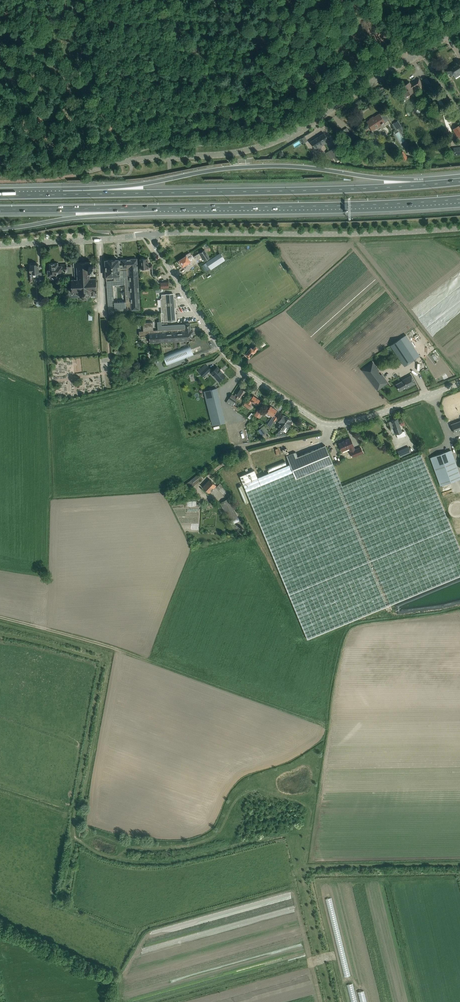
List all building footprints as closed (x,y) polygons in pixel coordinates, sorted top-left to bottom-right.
[(447,71),(450,77),(459,70),(459,61),(457,63),(457,64),(447,71)] [(409,82),(401,87),(406,95),(414,91),(413,89),(417,86),(419,89),(423,86),(419,79),(410,84),(409,82)] [(384,111),(366,122),(372,130),(389,119),(384,111)] [(398,120),(392,124),(396,130),(402,126),(398,120)] [(329,141),(324,133),(310,142),(316,150),(329,141)] [(336,146),(326,152),(331,160),(334,158),(336,161),(343,156),(336,146)] [(404,150),(399,153),(404,160),(408,157),(404,150)] [(205,249),(194,256),(196,260),(202,257),(205,261),(210,258),(205,249)] [(186,256),(179,261),(183,267),(191,262),(188,257),(192,254),(190,252),(186,255),(186,256)] [(148,258),(147,258),(140,259),(140,267),(140,268),(140,269),(153,268),(153,264),(148,264),(148,258)] [(137,259),(117,260),(117,259),(108,259),(108,260),(105,260),(106,277),(108,317),(114,317),(113,310),(140,309),(137,259)] [(70,262),(70,266),(71,273),(72,273),(72,276),(75,276),(75,279),(71,279),(72,289),(69,289),(69,298),(76,297),(76,303),(79,303),(79,297),(80,296),(80,298),(83,300),(87,300),(90,296),(90,294),(91,294),(91,297),(98,297),(97,287),(98,287),(98,282),(97,282),(96,274),(93,274),(92,270),(96,270),(98,269),(97,266),(96,265),(91,265),(91,261),(73,262),(70,262)] [(71,273),(70,266),(68,266),(68,264),(58,264),(58,262),(49,263),(49,270),(48,270),(48,276),(56,276),(56,277),(61,277),(60,274),(71,273)] [(31,267),(30,267),(31,282),(34,282),(34,277),(34,275),(35,275),(35,274),(38,274),(38,277),(39,282),(43,282),(44,282),(43,272),(38,272),(38,265),(38,264),(31,264),(31,267)] [(176,298),(174,298),(173,294),(162,294),(162,298),(161,298),(162,313),(161,313),(162,322),(175,321),(174,308),(176,308),(176,298)] [(193,337),(193,331),(191,331),(190,324),(185,324),(185,325),(162,327),(161,322),(157,322),(158,330),(153,330),(153,322),(143,322),(143,331),(139,331),(139,337),(150,336),(150,341),(195,340),(195,336),(193,337)] [(414,359),(400,338),(390,345),(404,366),(414,359)] [(249,358),(262,344),(259,341),(253,348),(251,347),(245,354),(249,358)] [(187,346),(163,355),(167,366),(190,357),(187,346)] [(373,362),(362,370),(377,390),(384,385),(381,381),(385,379),(381,374),(380,375),(377,372),(379,371),(373,362)] [(212,372),(212,371),(210,370),(211,369),(208,366),(203,371),(206,374),(208,372),(210,374),(211,373),(219,381),(225,376),(217,367),(212,372)] [(403,381),(396,384),(399,391),(407,387),(415,383),(412,377),(404,382),(403,381)] [(225,422),(222,411),(216,388),(204,391),(210,414),(213,425),(225,422)] [(232,394),(226,402),(232,406),(234,404),(237,400),(239,396),(242,398),(246,391),(241,388),(239,391),(238,390),(236,393),(237,394),(235,396),(232,394)] [(256,405),(260,400),(253,396),(252,398),(251,397),(250,398),(248,397),(245,401),(246,401),(244,405),(249,408),(251,405),(250,404),(252,402),(256,405)] [(266,412),(272,417),(277,410),(271,405),(266,412)] [(263,412),(258,409),(254,415),(259,418),(263,412)] [(280,423),(277,427),(280,430),(288,418),(285,416),(284,416),(283,415),(278,421),(280,423)] [(275,416),(268,426),(271,428),(277,417),(275,416)] [(280,430),(275,437),(286,435),(285,434),(283,432),(286,427),(288,428),(292,422),(291,420),(288,418),(280,430)] [(396,434),(398,440),(404,438),(397,419),(388,422),(391,429),(394,428),(396,434)] [(451,424),(454,433),(455,433),(459,431),(459,421),(451,424)] [(264,425),(260,428),(264,434),(269,431),(264,425)] [(345,441),(339,444),(343,453),(342,451),(349,448),(351,451),(350,452),(353,457),(363,453),(360,447),(355,450),(353,447),(354,446),(350,438),(345,440),(345,441)] [(451,528),(420,453),(342,486),(333,463),(325,445),(297,457),(295,452),(286,456),(290,464),(257,477),(254,470),(240,476),(243,483),(289,595),(307,639),(459,576),(459,548),(451,528)] [(431,457),(441,486),(459,479),(459,478),(450,450),(431,457)] [(199,473),(184,485),(188,491),(191,489),(190,488),(203,478),(199,473)] [(209,492),(216,485),(210,479),(203,487),(209,492)] [(220,483),(217,487),(224,495),(228,491),(220,483)] [(228,498),(220,503),(230,520),(238,516),(228,498)]
